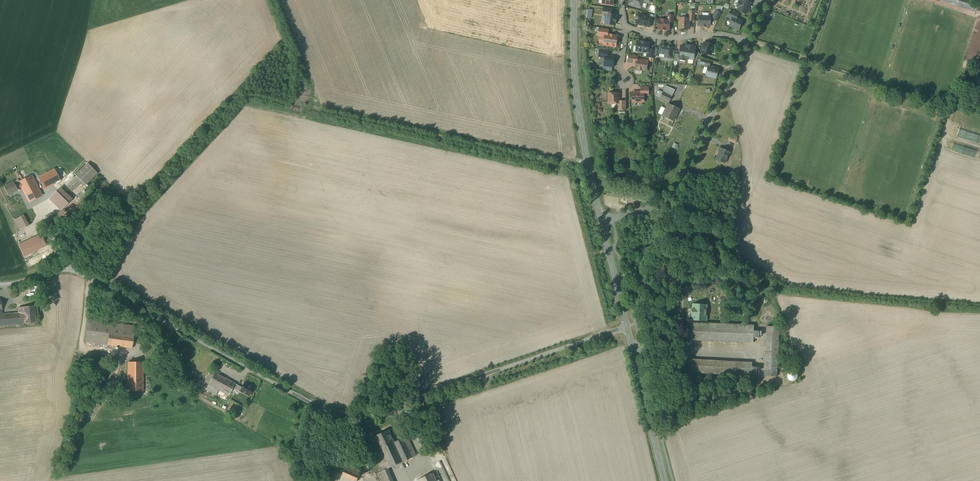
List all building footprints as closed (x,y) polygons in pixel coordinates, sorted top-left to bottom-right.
[(746,0),(742,0),(741,2),(739,1),(737,6),(739,7),(737,10),(746,14),(751,2),(748,1),(746,0)] [(972,0),(939,0),(975,12),(979,2),(972,0)] [(721,13),(715,10),(712,18),(717,21),(721,13)] [(739,14),(731,10),(728,17),(732,19),(733,17),(737,18),(739,14)] [(612,14),(607,14),(607,15),(606,24),(615,25),(615,22),(616,22),(616,18),(616,15),(612,14)] [(653,18),(640,14),(638,23),(646,25),(646,26),(650,27),(652,21),(653,18)] [(710,17),(699,16),(698,25),(710,26),(710,17)] [(737,18),(733,17),(732,19),(729,25),(739,30),(742,21),(737,18)] [(689,18),(680,18),(679,28),(689,29),(689,20),(690,18),(689,18)] [(668,20),(659,20),(659,29),(662,29),(662,30),(665,30),(665,29),(669,30),(669,23),(669,20),(668,20)] [(609,29),(600,28),(599,36),(605,37),(605,34),(608,34),(609,29)] [(608,34),(605,34),(605,37),(604,44),(616,46),(617,36),(608,34)] [(649,43),(638,41),(636,51),(647,53),(648,53),(648,49),(649,43)] [(714,45),(705,42),(702,52),(711,55),(714,45)] [(672,47),(660,45),(660,48),(659,53),(666,54),(665,57),(671,58),(672,47)] [(687,45),(686,47),(681,46),(679,54),(679,59),(680,60),(685,60),(685,58),(689,59),(693,60),(694,60),(694,59),(695,52),(695,50),(695,45),(691,45),(691,46),(687,45)] [(655,50),(648,49),(648,53),(647,53),(647,57),(650,58),(654,58),(654,56),(655,50)] [(638,56),(629,55),(628,62),(636,63),(637,59),(638,56)] [(608,56),(606,56),(605,57),(604,65),(613,67),(614,57),(608,56)] [(637,59),(636,63),(635,69),(646,71),(648,61),(637,59)] [(709,66),(708,67),(706,75),(716,78),(719,69),(709,66)] [(668,91),(664,89),(660,98),(670,102),(675,90),(670,88),(668,91)] [(641,92),(632,92),(632,102),(644,102),(644,95),(644,92),(641,92)] [(619,93),(609,93),(609,103),(611,103),(612,104),(614,104),(615,103),(619,103),(619,101),(619,93)] [(679,109),(668,104),(666,110),(664,116),(663,115),(663,116),(674,121),(676,116),(679,109),(679,110),(679,109)] [(734,137),(730,135),(728,140),(735,143),(737,140),(733,138),(734,137)] [(730,152),(721,148),(716,159),(725,163),(730,152)] [(77,176),(67,186),(72,192),(81,183),(84,186),(98,173),(88,163),(76,175),(77,176)] [(52,164),(31,175),(32,176),(40,191),(52,185),(53,186),(62,182),(52,164)] [(20,182),(19,182),(22,187),(29,201),(29,202),(30,201),(41,195),(42,195),(42,194),(40,191),(32,176),(20,182)] [(18,180),(14,182),(14,181),(4,186),(9,195),(18,190),(18,189),(22,187),(19,182),(20,182),(18,180)] [(61,190),(51,200),(58,207),(68,197),(61,190)] [(68,197),(58,207),(61,210),(71,201),(68,197)] [(58,212),(47,218),(50,224),(61,218),(58,212)] [(31,226),(26,216),(16,221),(21,231),(31,226)] [(41,234),(19,244),(24,256),(47,246),(41,234)] [(707,305),(693,304),(692,308),(692,315),(692,320),(706,321),(707,305)] [(767,304),(764,304),(762,305),(760,307),(758,308),(757,311),(757,313),(757,316),(758,318),(759,320),(760,322),(763,323),(765,324),(767,324),(770,324),(772,323),(774,322),(776,320),(777,317),(777,315),(777,313),(777,310),(775,308),(774,306),(772,305),(769,304),(767,304)] [(34,306),(18,308),(18,313),(19,313),(20,324),(36,322),(34,306)] [(2,314),(1,309),(0,309),(0,325),(20,324),(19,313),(18,313),(2,314)] [(135,326),(89,320),(86,342),(132,348),(135,326)] [(754,326),(692,323),(691,340),(753,343),(754,326)] [(779,327),(767,326),(764,376),(777,376),(779,327)] [(752,362),(690,359),(690,372),(751,375),(752,362)] [(143,362),(128,362),(128,378),(143,378),(143,362)] [(235,383),(215,372),(206,389),(216,395),(219,390),(226,393),(224,396),(227,398),(233,387),(235,383)] [(143,378),(128,378),(128,386),(126,386),(126,390),(128,390),(128,391),(143,391),(143,378)] [(254,388),(244,382),(242,387),(235,383),(233,387),(240,391),(249,396),(254,388)] [(389,430),(375,436),(380,447),(394,441),(389,430)] [(404,438),(395,442),(394,441),(380,447),(381,451),(375,454),(383,471),(385,470),(416,456),(408,437),(404,438)] [(368,465),(367,464),(366,464),(365,464),(364,465),(363,465),(362,466),(362,467),(361,468),(361,469),(361,470),(362,470),(362,471),(363,472),(364,472),(364,473),(365,473),(366,473),(367,472),(368,472),(369,471),(369,470),(370,470),(370,469),(370,468),(370,467),(369,467),(369,466),(368,465)] [(347,466),(344,474),(343,474),(342,478),(349,480),(357,480),(361,471),(347,466)] [(385,470),(383,471),(377,473),(381,480),(391,480),(385,470)] [(433,473),(419,480),(437,480),(433,473)]
